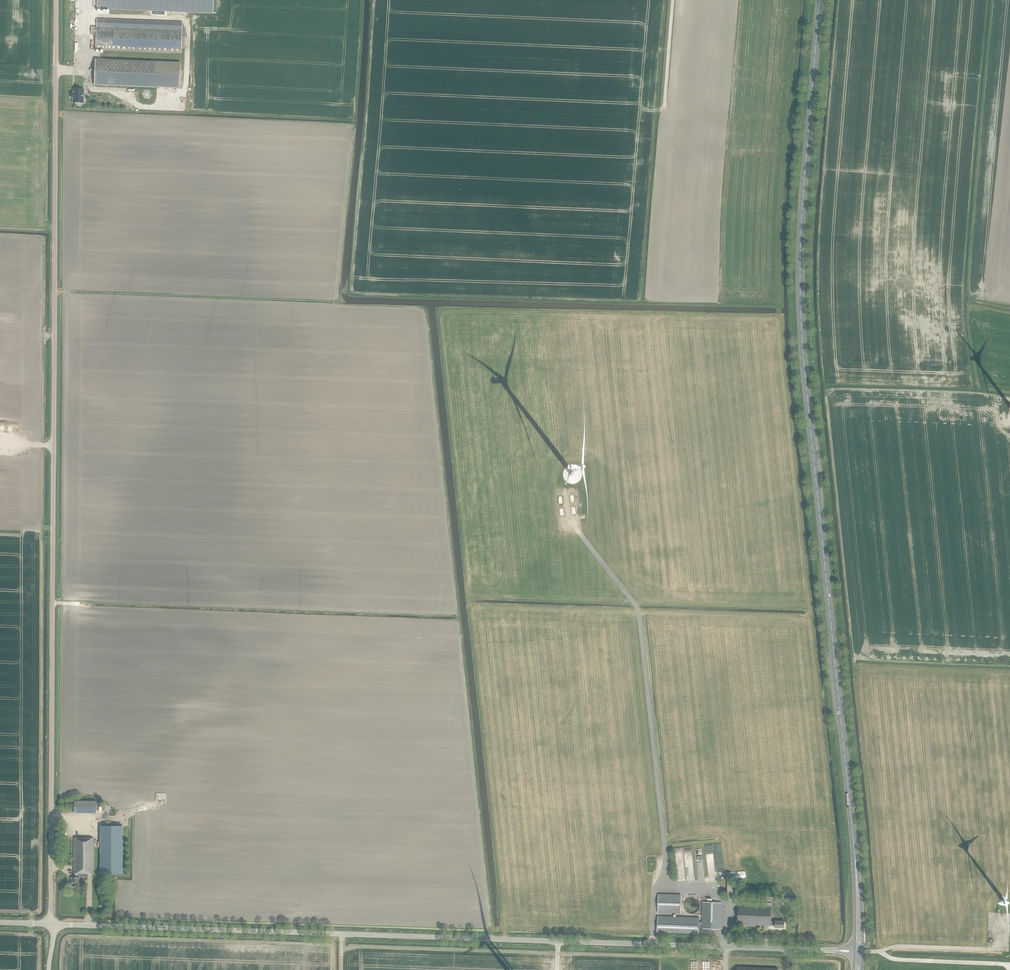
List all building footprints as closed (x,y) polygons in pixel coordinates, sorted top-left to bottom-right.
[(223,0),(98,0),(97,17),(222,22),(223,0)] [(182,30),(92,27),(91,35),(96,36),(96,50),(181,53),(182,30)] [(180,89),(181,63),(95,60),(94,85),(180,89)] [(83,90),(74,89),(74,94),(72,94),(72,98),(73,99),(73,103),(83,103),(83,90)] [(97,813),(96,802),(74,802),(74,813),(97,813)] [(100,874),(123,874),(123,838),(100,838),(100,874)] [(94,874),(94,839),(74,839),(74,874),(75,874),(75,878),(72,877),(72,886),(79,886),(80,878),(86,878),(86,874),(94,874)] [(724,852),(723,842),(706,845),(708,860),(716,858),(715,853),(724,852)] [(692,846),(685,847),(689,881),(696,880),(692,846)] [(740,883),(728,883),(727,898),(739,898),(740,883)] [(659,895),(658,913),(680,914),(681,896),(659,895)] [(698,910),(697,898),(687,899),(687,910),(698,910)] [(722,903),(703,902),(702,922),(699,922),(699,918),(658,916),(657,933),(699,934),(699,929),(721,930),(722,903)] [(776,922),(772,922),(772,907),(772,903),(740,902),(739,924),(775,926),(775,928),(785,928),(785,921),(776,921),(776,922)]
